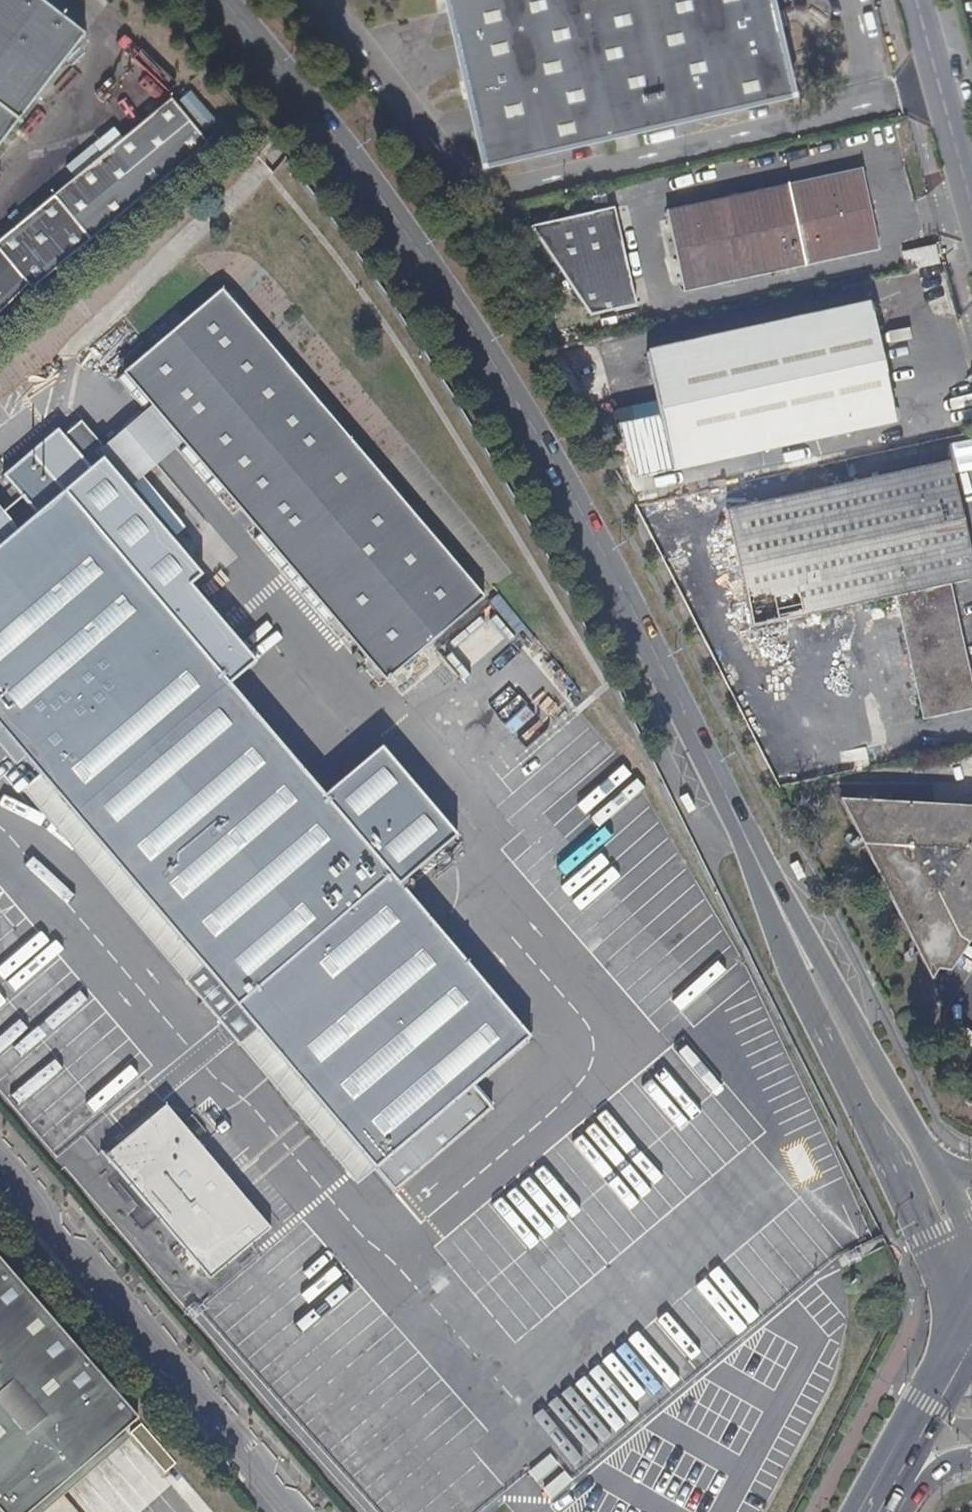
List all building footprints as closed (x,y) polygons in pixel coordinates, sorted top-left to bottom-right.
[(92,34),(47,0),(0,0),(0,153),(92,34)] [(462,52),(485,162),(548,147),(696,115),(796,93),(775,0),(451,0),(462,52)] [(37,290),(219,150),(184,103),(1,243),(33,286),(37,290)] [(877,256),(860,174),(668,217),(684,296),(877,256)] [(635,310),(611,214),(528,233),(588,322),(635,310)] [(33,286),(1,243),(0,244),(0,316),(33,286)] [(941,267),(937,247),(920,251),(904,254),(908,273),(941,267)] [(484,608),(230,298),(130,380),(157,412),(186,449),(385,690),(484,608)] [(895,425),(870,307),(649,352),(673,470),(789,447),(895,425)] [(130,496),(186,449),(157,412),(108,452),(100,459),(130,496)] [(202,584),(130,496),(100,459),(108,452),(87,426),(69,441),(61,432),(34,454),(227,691),(253,670),(191,594),(202,584)] [(395,895),(322,805),(227,691),(34,454),(6,476),(20,491),(41,518),(22,534),(0,508),(0,747),(13,763),(11,766),(16,772),(25,765),(29,771),(156,924),(173,945),(221,1002),(251,1039),(311,990),(291,965),(321,939),(331,949),(395,895)] [(947,465),(826,490),(725,512),(732,543),(752,628),(818,613),(897,595),(926,721),(971,710),(971,692),(964,658),(948,589),(971,583),(971,571),(947,465)] [(1,508),(16,497),(1,477),(0,478),(0,507),(1,508)] [(905,640),(857,647),(858,654),(873,652),(877,678),(901,674),(905,701),(915,700),(905,640)] [(452,848),(378,758),(322,805),(395,895),(452,848)] [(156,924),(29,771),(11,785),(154,959),(173,945),(156,924)] [(842,799),(905,928),(929,977),(954,941),(971,915),(971,809),(842,799)] [(433,1062),(493,1013),(395,895),(331,949),(321,939),(291,965),(311,990),(251,1039),(335,1143),(433,1062)] [(221,1002),(173,945),(154,959),(202,1017),(215,1007),(221,1002)] [(335,1143),(251,1039),(221,1002),(215,1007),(202,1017),(318,1158),(335,1143)] [(354,1165),(453,1085),(433,1062),(335,1143),(354,1165)] [(220,1195),(119,1071),(55,1121),(130,1211),(141,1202),(169,1236),(220,1195)] [(132,1410),(0,1255),(0,1511),(12,1511),(132,1410)] [(168,1456),(148,1432),(134,1415),(123,1425),(140,1445),(136,1448),(153,1468),(168,1456)]
